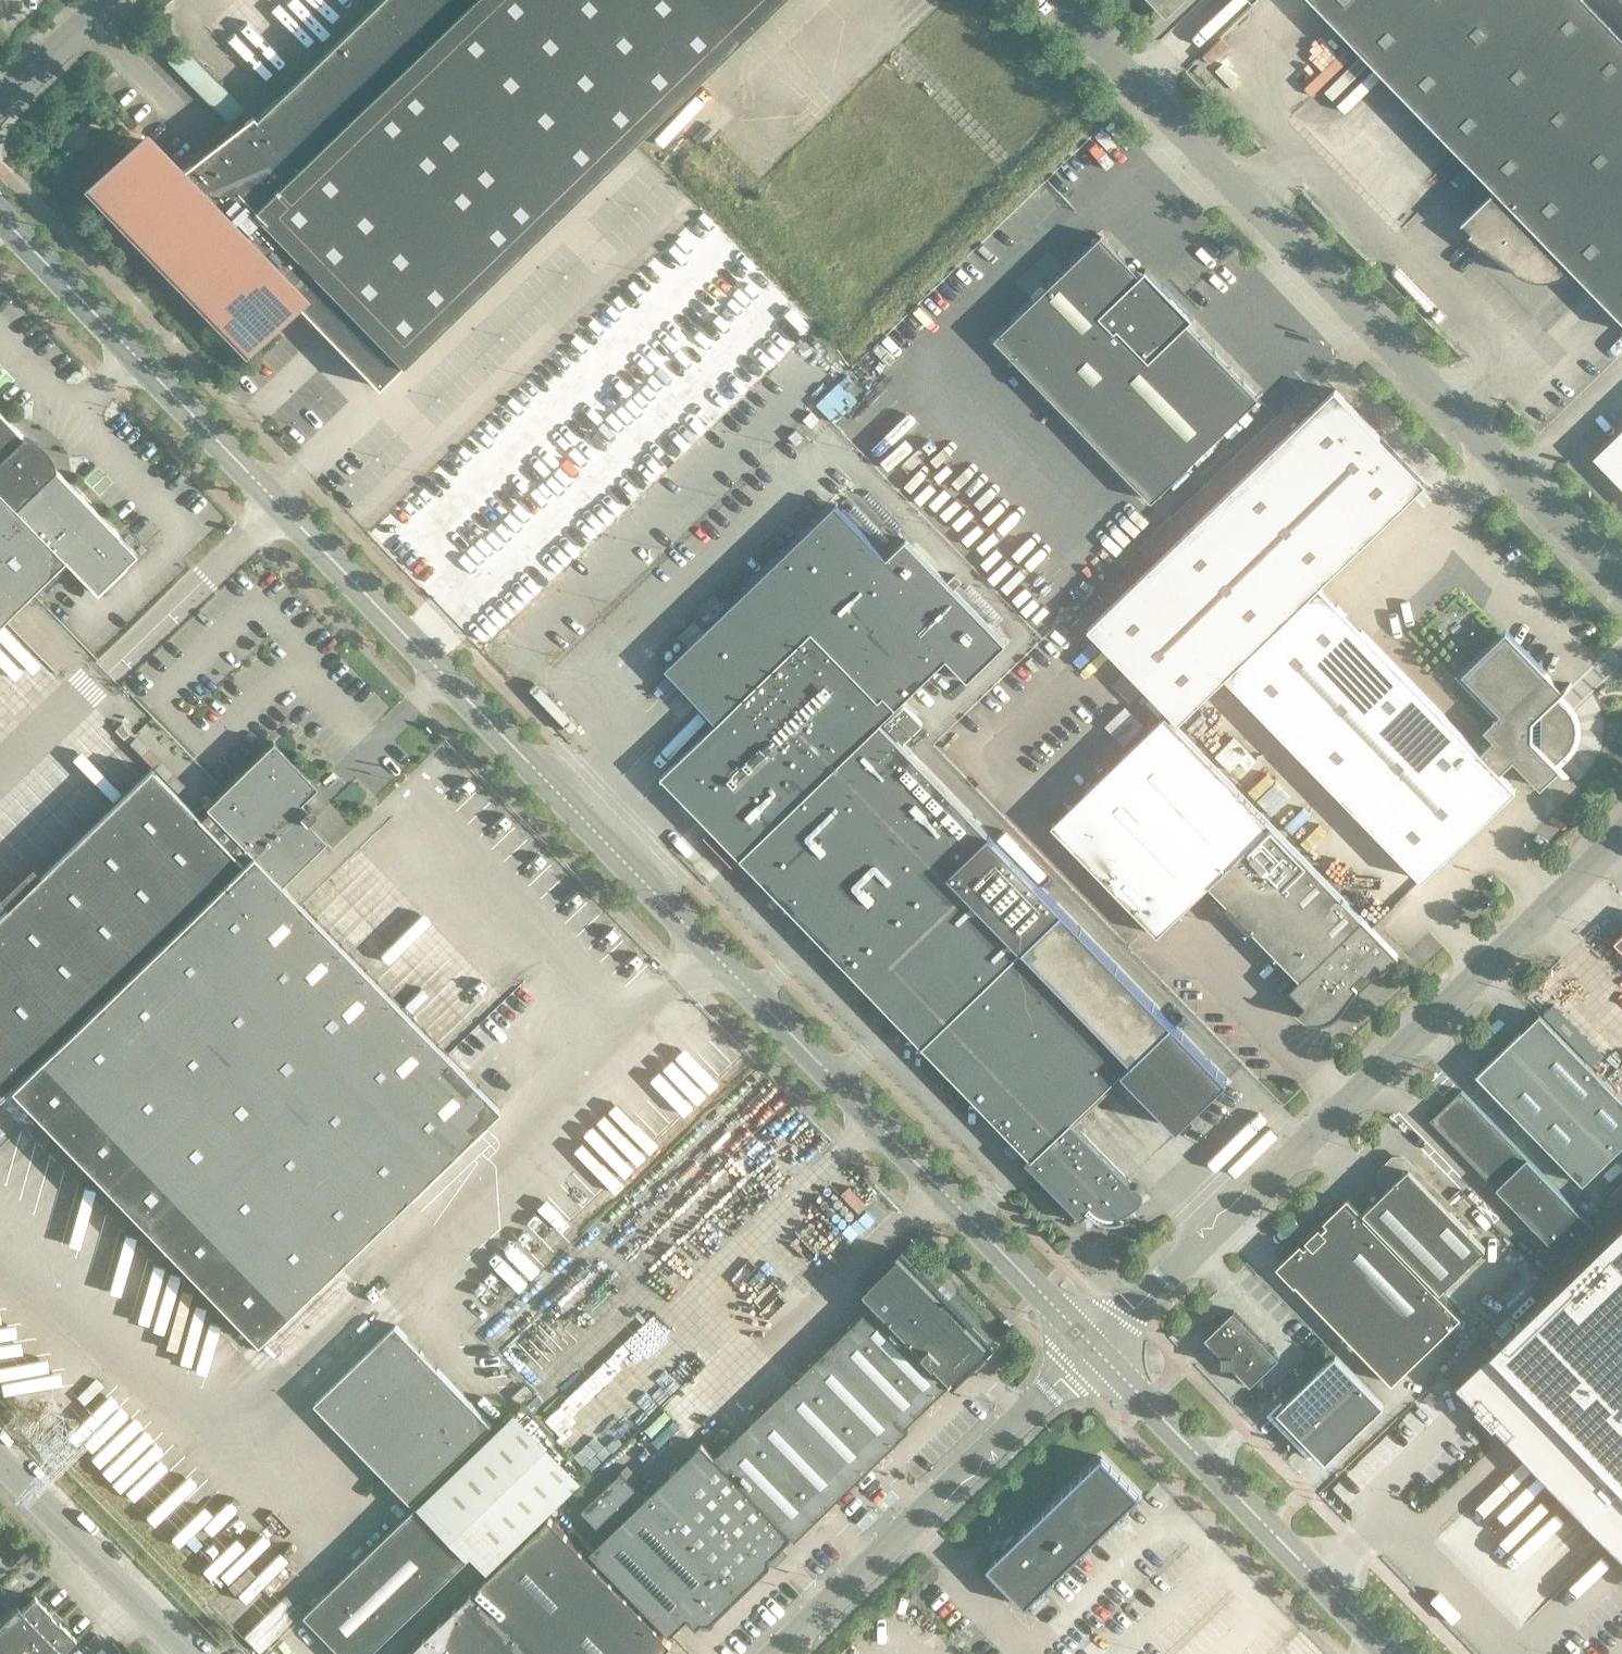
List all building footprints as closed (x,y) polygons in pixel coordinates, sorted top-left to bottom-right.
[(255,118),(192,178),(183,168),(179,171),(150,142),(139,152),(136,148),(96,187),(238,333),(264,313),(261,310),(283,290),(377,387),(401,364),(401,363),(739,37),(776,0),(375,0),(255,118)] [(1166,9),(1176,0),(1157,0),(1166,9)] [(1611,24),(1588,0),(1313,0),(1359,48),(1363,45),(1472,158),(1611,24)] [(1572,268),(1621,320),(1621,35),(1611,24),(1472,158),(1499,185),(1460,222),(1462,223),(1463,222),(1472,231),(1469,234),(1468,234),(1468,235),(1515,271),(1519,273),(1523,275),(1525,276),(1529,278),(1531,278),(1533,279),(1538,279),(1542,280),(1544,280),(1548,279),(1553,278),(1555,278),(1557,277),(1561,275),(1563,274),(1567,272),(1570,269),(1572,268)] [(173,73),(212,114),(228,99),(189,58),(173,73)] [(1305,94),(1319,109),(1359,74),(1345,59),(1305,94)] [(686,135),(712,162),(743,132),(718,106),(686,135)] [(1140,274),(1101,235),(995,338),(1152,500),(1258,397),(1188,324),(1194,318),(1146,268),(1140,274)] [(841,430),(889,377),(879,367),(830,421),(841,430)] [(1562,690),(1544,671),(1542,673),(1505,636),(1466,674),(1503,711),(1484,729),(1494,740),(1480,752),(1319,586),(1425,483),(1334,389),(1087,628),(1178,722),(1225,676),(1422,879),(1515,789),(1499,772),(1513,759),(1540,787),(1560,768),(1554,762),(1563,753),(1565,754),(1566,753),(1571,747),(1574,739),(1575,731),(1574,722),(1571,714),(1567,708),(1566,707),(1564,709),(1555,699),(1572,684),(1570,682),(1562,690)] [(63,559),(96,593),(125,565),(124,564),(135,554),(116,534),(117,533),(0,412),(0,621),(63,559)] [(1593,456),(1621,486),(1621,428),(1593,456)] [(1132,1183),(1131,1183),(1071,1120),(1122,1071),(1177,1128),(1227,1079),(989,833),(988,834),(880,722),(947,657),(967,678),(1005,642),(906,539),(887,557),(835,504),(704,631),(694,620),(678,635),(688,646),(666,668),(717,721),(661,775),(1076,1204),(1072,1209),(1080,1218),(1086,1212),(1089,1214),(1092,1216),(1093,1217),(1095,1218),(1098,1220),(1101,1221),(1105,1221),(1110,1221),(1113,1221),(1117,1220),(1116,1215),(1120,1214),(1125,1212),(1129,1210),(1133,1208),(1137,1205),(1141,1202),(1143,1199),(1144,1199),(1145,1197),(1145,1196),(1145,1194),(1145,1193),(1145,1191),(1144,1189),(1144,1188),(1143,1186),(1141,1185),(1140,1184),(1139,1183),(1137,1183),(1136,1183),(1134,1182),(1132,1183)] [(70,605),(83,620),(94,610),(82,596),(70,605)] [(1021,616),(1049,648),(1070,630),(1048,604),(1035,615),(1030,609),(1021,616)] [(1048,655),(1039,663),(1054,681),(1063,672),(1048,655)] [(903,741),(922,722),(903,703),(884,721),(903,741)] [(1340,1012),(1341,1011),(1358,988),(1352,982),(1363,972),(1366,975),(1376,962),(1384,969),(1398,955),(1165,715),(1051,825),(1157,934),(1208,884),(1228,905),(1226,907),(1250,932),(1253,930),(1299,978),(1289,988),(1305,1004),(1296,1012),(1297,1013),(1300,1016),(1303,1018),(1306,1019),(1308,1020),(1311,1021),(1315,1022),(1318,1022),(1320,1022),(1323,1021),(1327,1021),(1332,1019),(1335,1017),(1338,1015),(1340,1012)] [(305,807),(299,802),(316,786),(272,741),(205,806),(208,809),(199,818),(148,766),(0,910),(0,1096),(9,1087),(255,1341),(497,1107),(280,883),(325,840),(306,821),(312,815),(313,814),(314,812),(314,811),(314,810),(313,809),(313,808),(312,807),(311,807),(311,806),(309,806),(308,806),(307,806),(306,806),(305,807)] [(1614,941),(1621,950),(1621,933),(1614,941)] [(1539,1013),(1476,1074),(1582,1183),(1621,1145),(1621,1099),(1539,1013)] [(458,1055),(495,1025),(489,1017),(452,1047),(458,1055)] [(516,1083),(525,1075),(493,1041),(484,1049),(516,1083)] [(490,1091),(497,1083),(473,1060),(465,1068),(490,1091)] [(1513,1205),(1544,1175),(1461,1089),(1430,1119),(1513,1205)] [(673,1155),(681,1148),(657,1125),(650,1133),(673,1155)] [(1258,1159),(1282,1133),(1273,1125),(1249,1150),(1258,1159)] [(1363,1211),(1439,1290),(1484,1247),(1444,1205),(1447,1202),(1404,1158),(1394,1158),(1381,1170),(1381,1179),(1388,1187),(1363,1211)] [(1544,1175),(1513,1205),(1563,1257),(1594,1227),(1544,1175)] [(1460,1316),(1347,1199),(1325,1220),(1328,1223),(1321,1230),(1319,1227),(1307,1239),(1309,1241),(1303,1247),(1300,1245),(1278,1266),(1392,1383),(1460,1316)] [(1608,1542),(1621,1556),(1621,1224),(1456,1384),(1608,1542)] [(835,1340),(912,1420),(952,1381),(953,1382),(970,1365),(973,1368),(984,1357),(982,1354),(991,1346),(901,1253),(863,1290),(874,1301),(835,1340)] [(1278,1357),(1233,1309),(1205,1337),(1222,1354),(1221,1365),(1232,1365),(1250,1384),(1278,1357)] [(411,1502),(492,1424),(396,1324),(315,1403),(411,1502)] [(912,1420),(835,1340),(757,1415),(838,1498),(909,1429),(906,1426),(912,1420)] [(1276,1411),(1301,1436),(1359,1379),(1335,1354),(1276,1411)] [(1301,1436),(1325,1461),(1384,1405),(1359,1379),(1301,1436)] [(467,1554),(470,1551),(488,1569),(582,1478),(516,1410),(419,1504),(418,1504),(304,1614),(343,1653),(369,1653),(470,1557),(467,1554)] [(838,1498),(757,1415),(715,1456),(702,1442),(667,1475),(761,1573),(764,1571),(763,1570),(769,1564),(769,1556),(791,1535),(795,1539),(838,1498)] [(658,1477),(675,1458),(649,1435),(632,1454),(658,1477)] [(1025,1605),(1139,1495),(1101,1456),(1016,1538),(1013,1535),(1014,1535),(1012,1533),(1002,1543),(1006,1547),(998,1556),(987,1566),(1025,1605)] [(761,1573),(667,1475),(646,1496),(621,1470),(581,1509),(606,1535),(589,1551),(670,1634),(685,1619),(690,1624),(692,1621),(696,1625),(701,1620),(709,1621),(711,1622),(717,1616),(716,1615),(725,1607),(725,1608),(729,1605),(728,1604),(737,1596),(743,1590),(757,1576),(758,1576),(761,1573)] [(1521,1472),(1439,1554),(1523,1638),(1538,1624),(1528,1614),(1519,1623),(1508,1613),(1519,1602),(1520,1603),(1538,1586),(1552,1599),(1576,1574),(1569,1567),(1597,1539),(1587,1529),(1561,1555),(1541,1535),(1562,1514),(1521,1472)] [(407,1653),(660,1653),(672,1643),(549,1516),(407,1653)] [(61,1651),(75,1638),(58,1621),(57,1622),(50,1614),(51,1613),(34,1596),(21,1609),(15,1603),(0,1618),(0,1653),(65,1653),(61,1651)] [(1604,1650),(1613,1653),(1621,1653),(1621,1640),(1611,1635),(1604,1650)]
